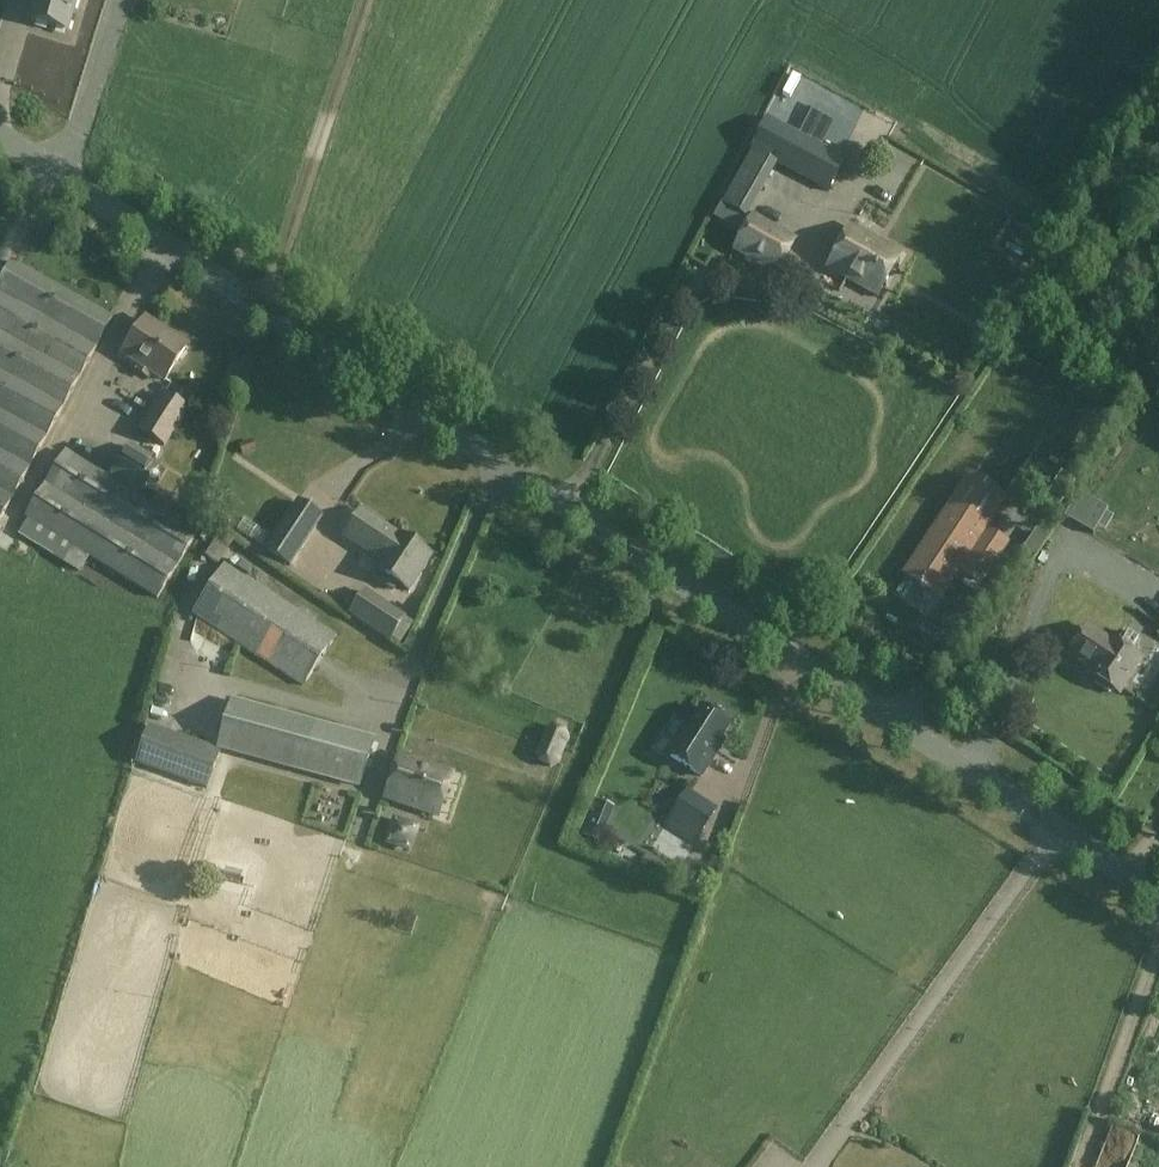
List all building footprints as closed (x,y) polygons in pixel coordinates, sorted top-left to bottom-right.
[(29,20),(65,31),(74,0),(35,0),(29,20)] [(750,151),(832,191),(848,160),(839,155),(846,143),(807,123),(801,134),(767,117),(750,151)] [(747,219),(770,177),(745,162),(721,204),(747,219)] [(730,251),(777,278),(799,240),(752,213),(730,251)] [(852,229),(828,268),(877,297),(900,259),(852,229)] [(113,318),(12,262),(0,283),(0,521),(113,318)] [(754,330),(762,316),(747,307),(739,321),(754,330)] [(185,348),(143,320),(123,352),(164,379),(185,348)] [(166,448),(191,410),(163,392),(139,431),(166,448)] [(128,444),(107,478),(66,453),(24,518),(27,520),(18,536),(80,575),(89,559),(157,601),(198,534),(140,499),(161,465),(128,444)] [(968,480),(907,573),(919,581),(918,583),(926,589),(928,586),(940,595),(962,563),(967,566),(964,570),(981,581),(1005,546),(988,534),(984,539),(980,536),(1002,503),(987,493),(988,490),(985,488),(983,491),(968,480)] [(292,567),(325,517),(299,501),(266,550),(292,567)] [(237,504),(228,515),(251,532),(259,522),(237,504)] [(1094,534),(1097,528),(1106,513),(1108,510),(1097,504),(1083,529),(1094,534)] [(394,592),(398,585),(408,592),(431,557),(401,536),(400,538),(362,513),(345,538),(382,562),(376,571),(372,577),(394,592)] [(194,615),(304,687),(337,636),(228,564),(194,615)] [(351,613),(392,642),(409,618),(367,589),(356,604),(350,599),(345,606),(353,611),(351,613)] [(1095,677),(1094,678),(1095,684),(1107,692),(1112,690),(1113,689),(1118,693),(1140,660),(1130,654),(1138,641),(1124,632),(1116,645),(1111,641),(1110,643),(1088,628),(1070,654),(1092,669),(1089,674),(1095,677)] [(377,738),(232,698),(218,749),(151,724),(136,763),(208,789),(222,751),(360,787),(377,738)] [(679,742),(681,743),(672,756),(699,775),(709,762),(711,763),(724,743),(720,740),(728,727),(701,709),(679,742)] [(537,763),(551,769),(559,765),(562,759),(560,759),(566,744),(568,745),(570,739),(566,730),(553,725),(544,728),(542,734),(543,735),(538,750),(536,749),(534,755),(537,763)] [(386,798),(438,815),(451,775),(400,758),(386,798)] [(730,804),(734,783),(722,780),(718,801),(730,804)] [(670,815),(701,835),(718,809),(687,789),(670,815)] [(599,844),(613,808),(595,800),(580,836),(599,844)] [(232,869),(232,855),(216,854),(216,869),(232,869)]
